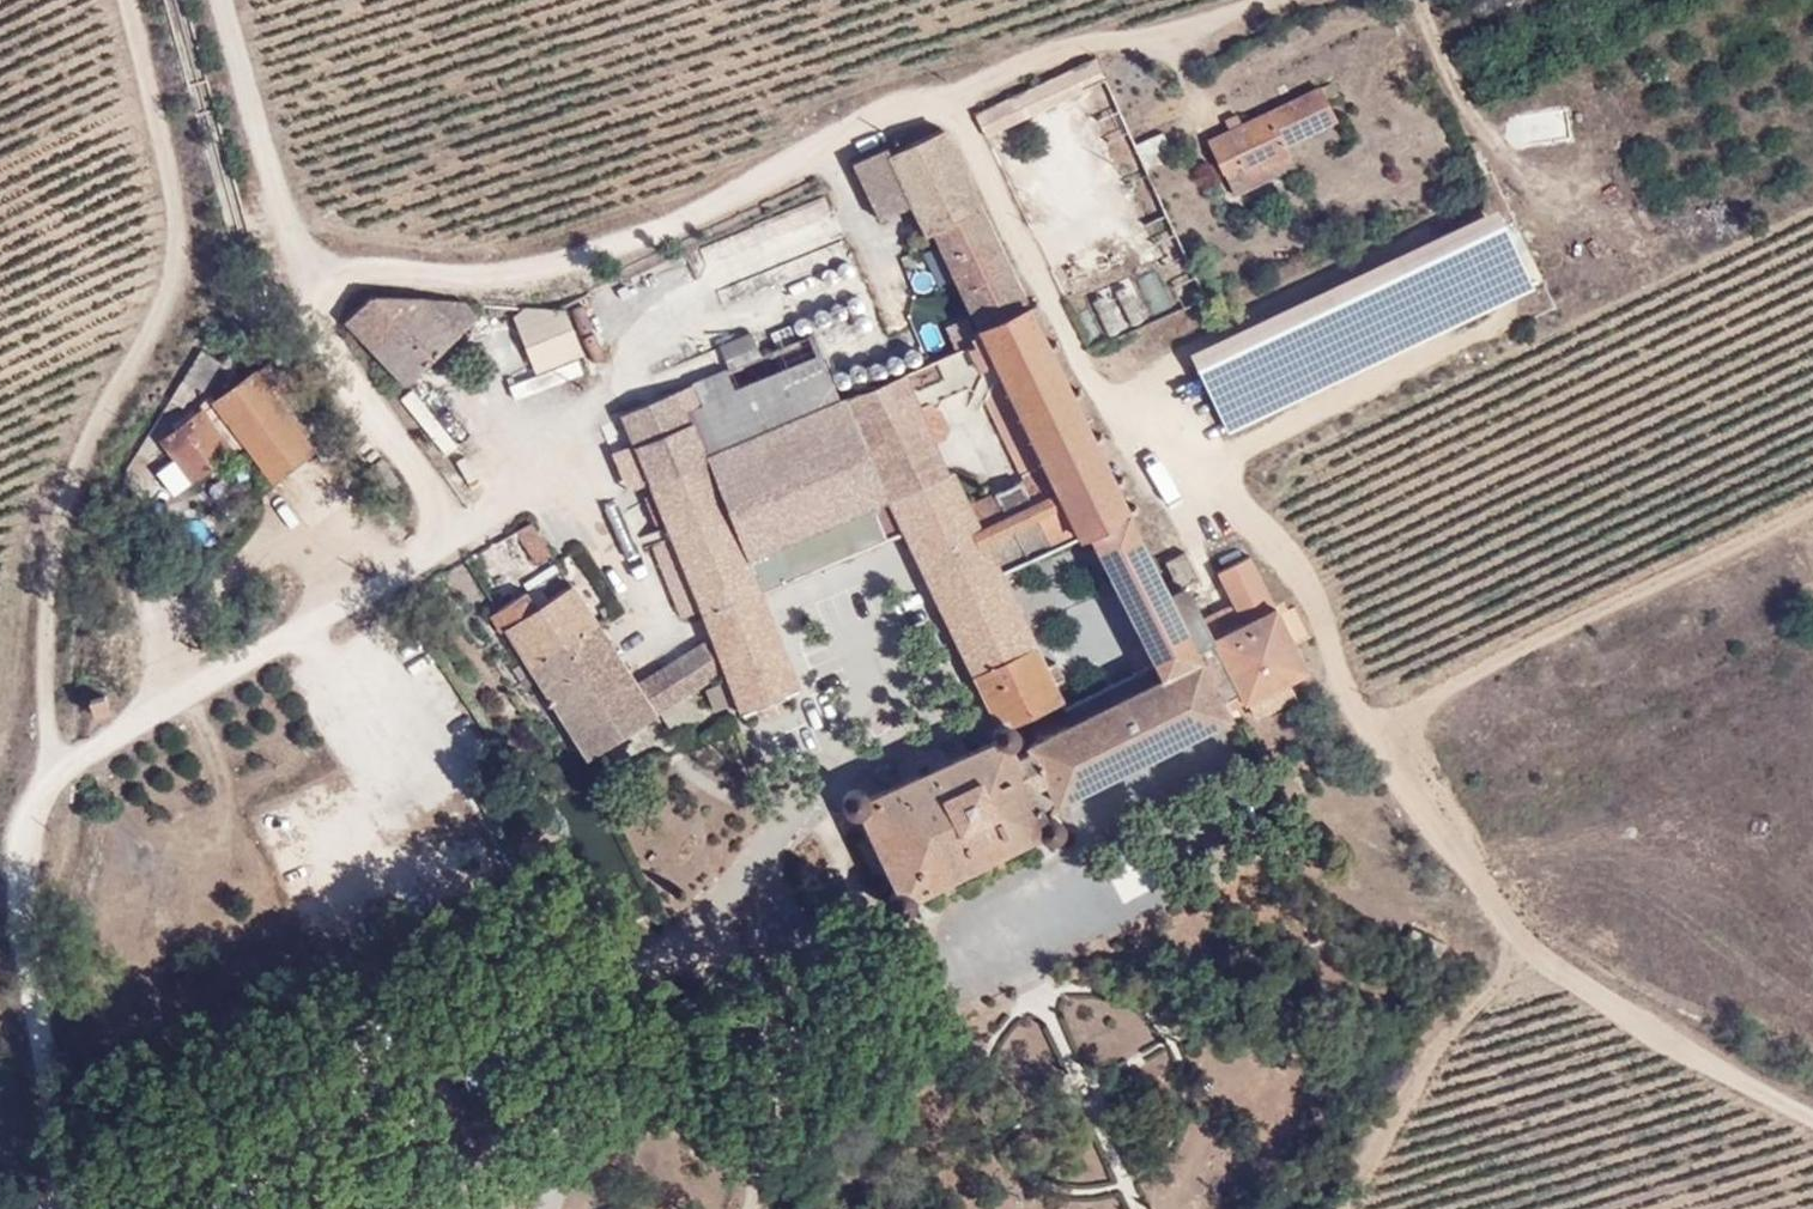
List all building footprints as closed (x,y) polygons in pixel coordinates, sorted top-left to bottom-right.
[(1184,305),(1207,295),(1097,55),(1074,65),(1084,86),(1184,305)] [(989,132),(1084,86),(1074,65),(977,110),(989,132)] [(1335,117),(1321,86),(1209,139),(1223,169),(1238,162),(1240,167),(1261,156),(1264,162),(1289,151),(1286,141),(1335,117)] [(1512,146),(1572,142),(1569,108),(1509,112),(1512,146)] [(1164,671),(1074,716),(1033,786),(1046,779),(1056,801),(1233,711),(1225,695),(1240,687),(1245,698),(1307,665),(1294,640),(1311,631),(1296,602),(1279,610),(1250,551),(1218,567),(1234,599),(1243,618),(1222,628),(1213,610),(1202,615),(1202,614),(1185,581),(1200,573),(1187,547),(1167,557),(1179,582),(1168,587),(944,125),(888,152),(885,144),(850,160),(879,216),(912,200),(926,229),(935,230),(986,333),(921,362),(932,386),(998,360),(1047,465),(968,498),(955,471),(951,473),(903,368),(840,396),(707,451),(677,386),(622,410),(634,441),(616,449),(621,464),(641,455),(650,478),(672,533),(653,542),(682,613),(700,603),(705,611),(762,589),(903,528),(972,669),(1037,637),(1003,567),(1090,529),(1164,671)] [(1498,222),(1433,253),(1434,255),(1465,240),(1493,301),(1463,315),(1464,317),(1528,286),(1498,222)] [(1493,301),(1465,240),(1434,255),(1463,315),(1493,301)] [(1433,253),(1237,345),(1238,347),(1266,408),(1267,410),(1464,317),(1463,315),(1434,255),(1433,253)] [(1129,288),(1093,300),(1106,338),(1141,326),(1129,288)] [(479,310),(467,298),(370,292),(348,317),(409,378),(479,310)] [(569,307),(489,301),(492,327),(517,325),(534,367),(585,347),(569,307)] [(880,333),(886,353),(918,344),(912,323),(880,333)] [(707,451),(840,396),(811,327),(759,351),(750,329),(721,341),(729,363),(677,386),(707,451)] [(1204,361),(1234,425),(1267,410),(1266,408),(1235,423),(1206,362),(1238,347),(1237,345),(1204,361)] [(1235,423),(1266,408),(1238,347),(1206,362),(1235,423)] [(218,360),(200,348),(169,391),(183,402),(192,387),(199,391),(218,360)] [(316,423),(266,359),(218,398),(275,473),(309,445),(302,436),(316,423)] [(402,401),(423,432),(436,424),(415,393),(402,401)] [(230,447),(202,408),(165,438),(177,455),(161,470),(175,490),(230,447)] [(614,492),(650,478),(641,455),(621,464),(607,470),(614,492)] [(555,555),(530,518),(517,528),(541,565),(555,555)] [(798,680),(769,606),(711,631),(636,679),(572,581),(533,607),(522,591),(496,609),(589,753),(726,667),(742,706),(798,680)] [(769,606),(762,589),(705,611),(711,631),(769,606)] [(1243,618),(1234,599),(1202,614),(1202,615),(1213,610),(1222,628),(1243,618)] [(1074,716),(1037,637),(972,669),(997,722),(993,727),(989,736),(870,791),(863,784),(852,783),(844,789),(842,799),(851,809),(860,809),(897,883),(893,886),(887,896),(888,905),(895,911),(907,911),(916,903),(916,893),(1039,829),(1046,834),(1057,834),(1062,829),(1064,820),(1060,811),(1054,808),(1044,809),(1033,786),(1074,716)] [(109,709),(106,691),(92,695),(96,713),(109,709)]
